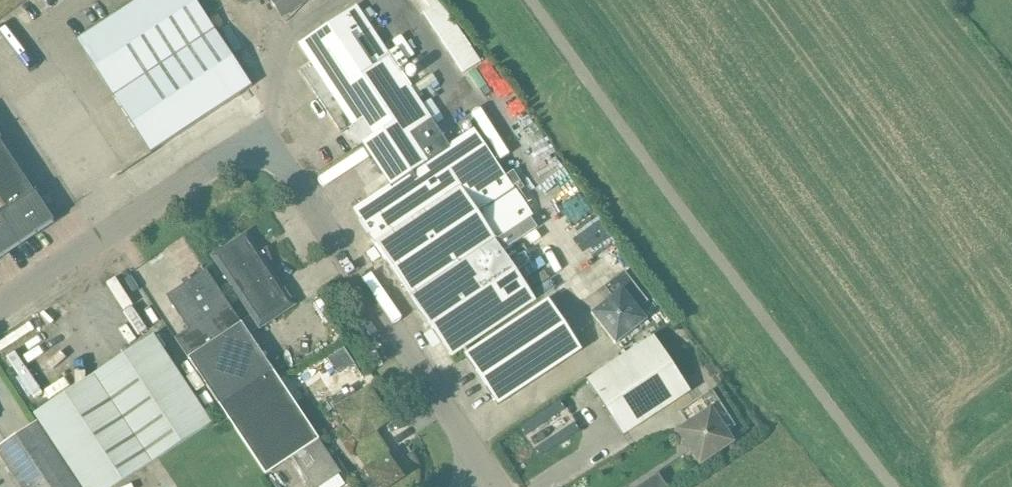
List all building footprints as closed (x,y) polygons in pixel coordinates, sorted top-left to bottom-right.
[(258,86),(208,0),(136,0),(81,32),(149,149),(258,86)] [(282,18),(308,0),(270,0),(282,18)] [(430,9),(423,13),(463,74),(482,62),(452,18),(437,0),(424,0),(430,9)] [(388,55),(357,7),(316,33),(299,44),(311,62),(299,70),(314,92),(340,132),(353,151),(363,144),(390,186),(354,210),(376,244),(411,297),(452,358),(468,346),(536,301),(514,268),(503,252),(496,241),(532,216),(508,181),(505,177),(497,163),(474,130),(449,146),(430,117),(440,110),(434,100),(423,107),(418,100),(407,83),(398,70),(388,55)] [(388,55),(398,70),(408,63),(398,48),(388,55)] [(407,83),(418,100),(429,93),(418,76),(407,83)] [(52,219),(42,204),(39,206),(34,198),(37,196),(0,140),(0,253),(52,219)] [(514,171),(505,177),(508,181),(517,193),(525,188),(514,171)] [(295,305),(247,233),(212,257),(251,316),(241,322),(250,334),(259,328),(260,329),(295,305)] [(503,252),(514,268),(524,262),(512,245),(503,252)] [(225,416),(226,415),(265,475),(293,457),(312,486),(320,486),(341,473),(206,270),(166,296),(188,329),(175,338),(225,416)] [(648,302),(625,271),(605,287),(613,297),(591,313),(615,343),(643,321),(636,312),(648,302)] [(561,319),(548,300),(465,355),(498,405),(581,350),(561,319)] [(9,363),(53,334),(41,315),(0,341),(0,348),(9,363)] [(690,392),(654,337),(587,381),(623,436),(690,392)] [(344,348),(327,359),(336,372),(353,361),(344,348)] [(369,389),(338,410),(359,441),(375,430),(390,420),(369,389)] [(698,419),(679,431),(700,464),(717,453),(732,442),(726,433),(736,426),(712,390),(706,395),(689,406),(698,419)] [(226,415),(225,416),(264,476),(265,475),(226,415)] [(33,423),(0,445),(0,459),(19,486),(75,486),(33,423)] [(367,472),(377,486),(389,486),(391,486),(392,486),(417,486),(419,482),(419,473),(418,464),(413,455),(408,448),(407,448),(412,456),(395,468),(388,458),(367,472)] [(672,484),(691,472),(682,458),(663,470),(672,484)]
